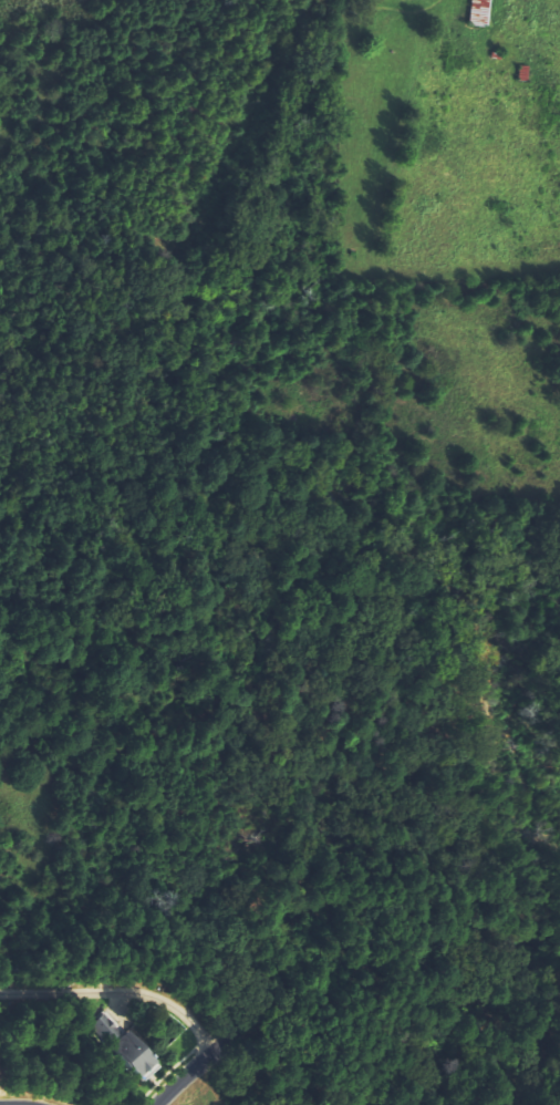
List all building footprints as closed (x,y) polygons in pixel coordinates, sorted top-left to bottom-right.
[(488,28),(492,0),(473,0),(469,25),(488,28)] [(90,1025),(104,1047),(124,1034),(110,1012),(90,1025)] [(112,1048),(147,1080),(163,1062),(129,1031),(112,1048)]
